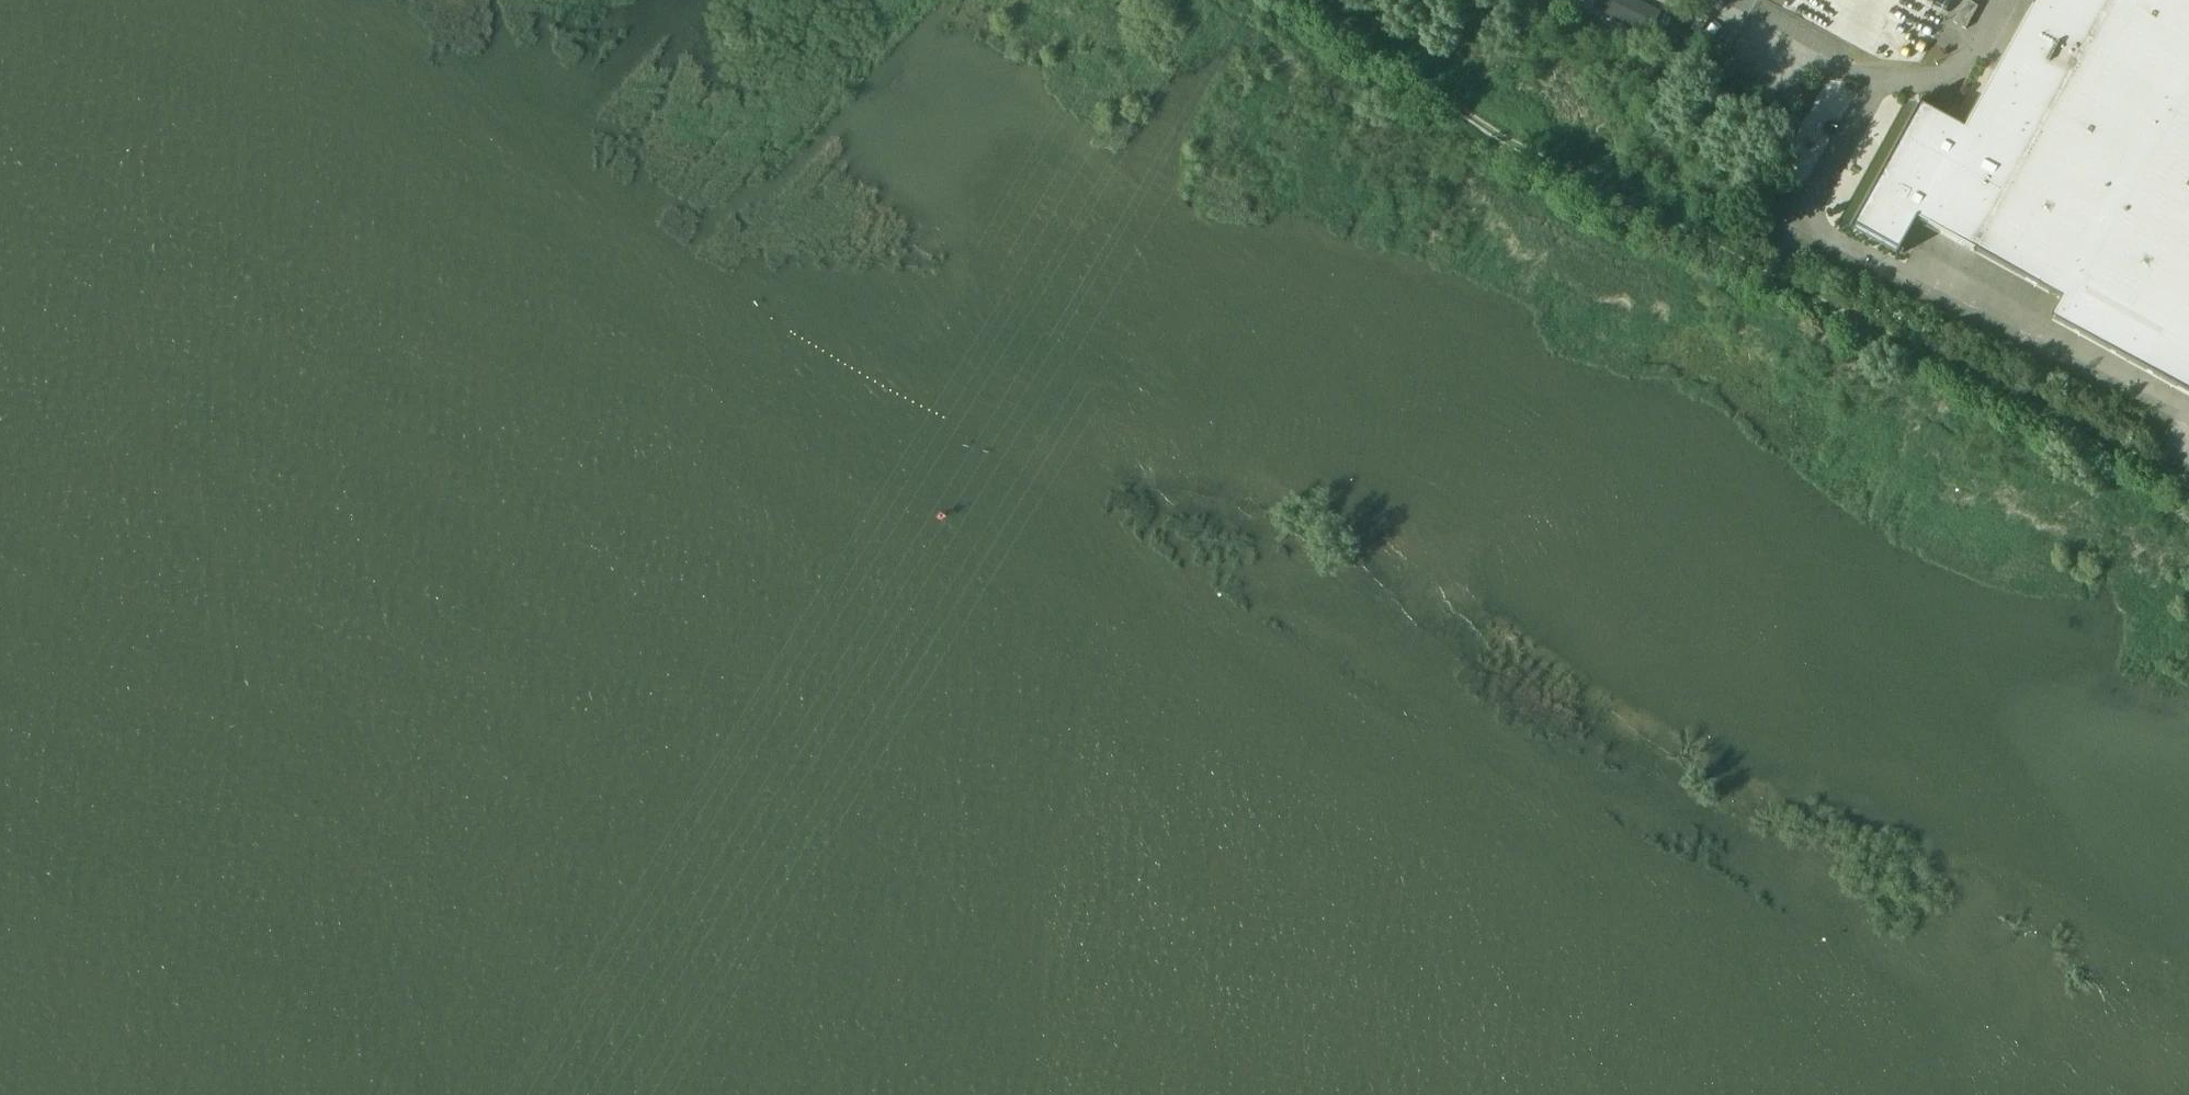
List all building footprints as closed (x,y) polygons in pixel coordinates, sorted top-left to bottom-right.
[(1594,2),(1589,11),(1601,18),(1607,5),(1598,0),(1591,0),(1594,2)] [(1654,19),(1661,0),(1660,0),(1615,0),(1613,7),(1652,23),(1654,19)] [(1921,106),(1854,227),(1900,252),(1918,219),(2064,300),(2053,319),(2188,394),(2188,0),(2038,0),(1966,131),(1921,106)] [(1967,0),(1965,0),(1953,22),(1966,29),(1978,6),(1967,0)] [(1654,28),(1614,11),(1606,29),(1646,46),(1654,28)]
